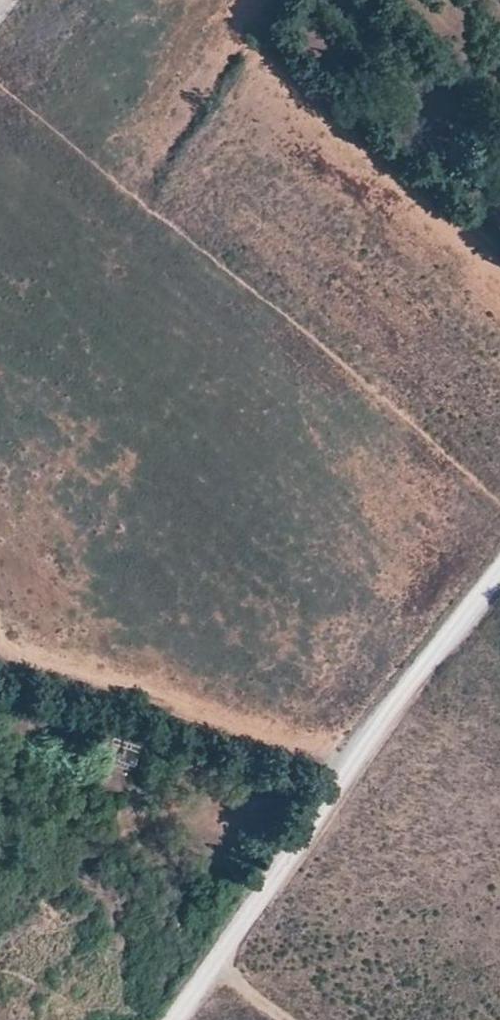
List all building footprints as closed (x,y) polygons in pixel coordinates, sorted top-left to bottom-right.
[(490,177),(499,186),(499,167),(490,177)] [(130,767),(134,769),(140,751),(120,745),(114,762),(121,764),(116,779),(124,782),(130,767)] [(276,814),(283,818),(287,809),(280,806),(276,814)]
